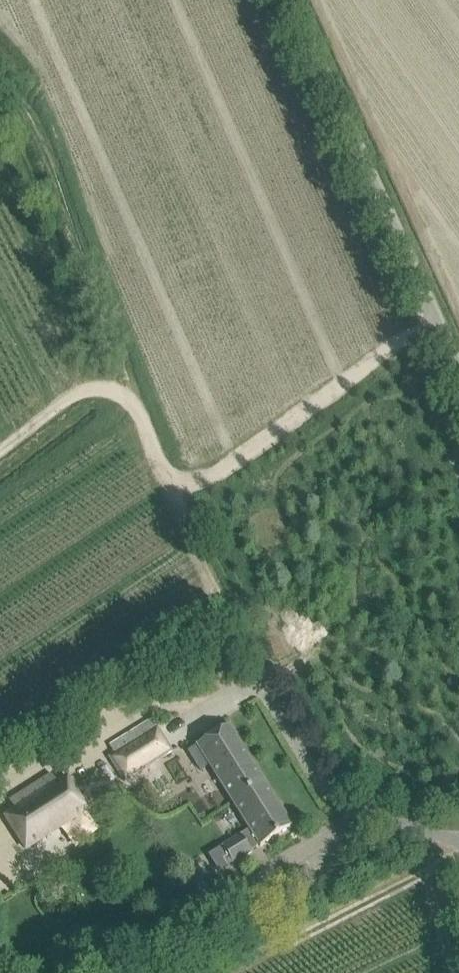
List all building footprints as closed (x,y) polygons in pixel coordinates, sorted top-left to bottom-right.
[(229,725),(188,750),(200,770),(209,765),(249,828),(222,846),(233,863),(252,851),(250,849),(258,844),(260,846),(292,826),(229,725)] [(156,728),(109,757),(124,781),(171,751),(156,728)] [(26,848),(89,809),(69,776),(58,782),(53,773),(10,799),(16,808),(6,815),(26,848)]
